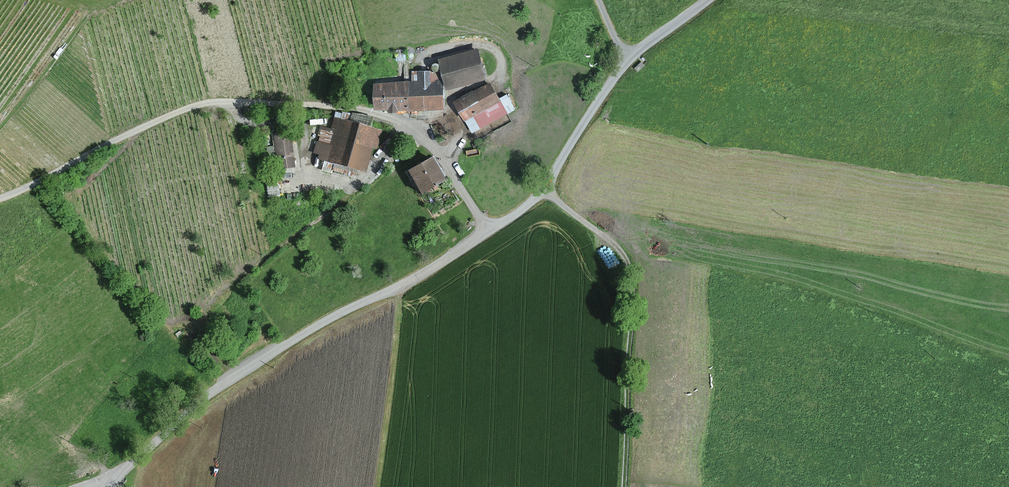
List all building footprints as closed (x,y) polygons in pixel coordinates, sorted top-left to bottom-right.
[(487,78),(479,51),(443,61),(451,88),(487,78)] [(413,82),(413,110),(446,109),(445,72),(412,72),(413,82)] [(413,110),(413,82),(376,83),(377,111),(413,110)] [(507,115),(490,84),(458,102),(475,133),(507,115)] [(379,132),(334,120),(331,131),(321,128),(314,153),(319,154),(318,159),(363,171),(369,147),(375,148),(379,132)] [(291,132),(272,134),(277,171),(296,168),(291,132)] [(430,159),(407,172),(419,194),(442,181),(430,159)]
